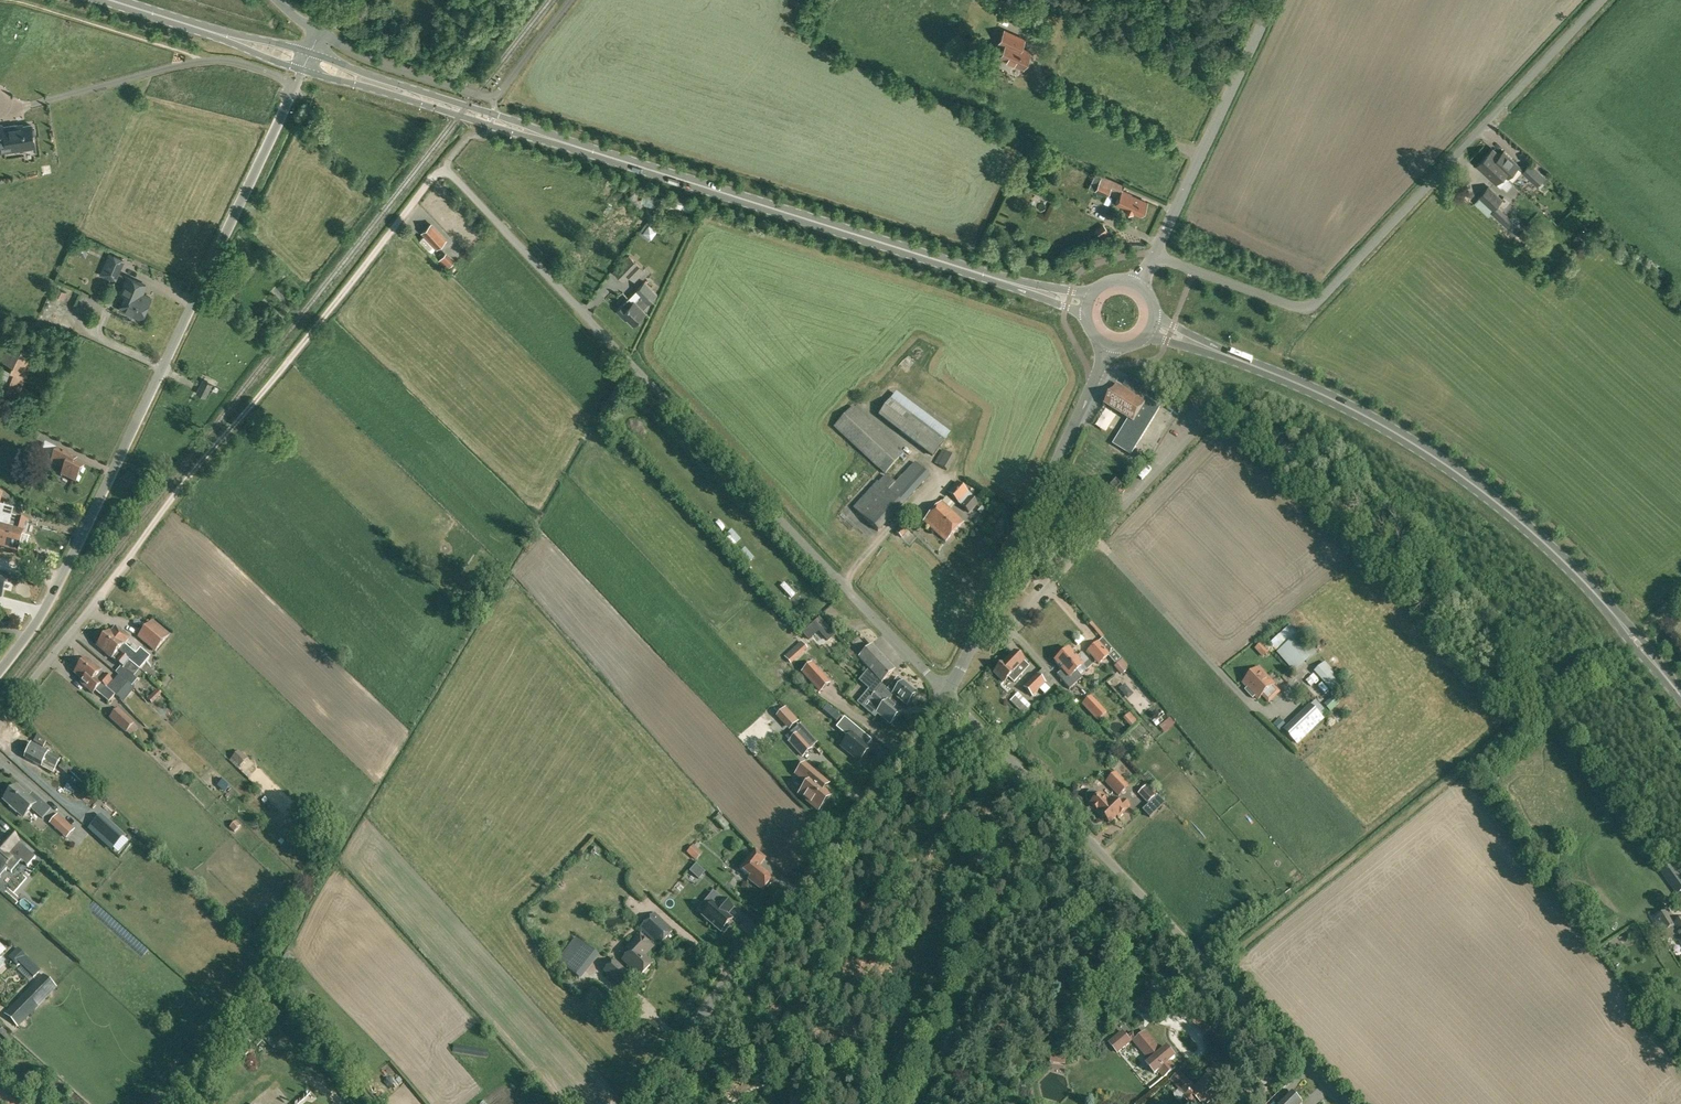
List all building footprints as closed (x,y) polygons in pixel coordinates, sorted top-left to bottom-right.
[(1038,0),(1006,0),(1005,1),(1024,10),(1023,12),(1031,15),(1038,0)] [(1024,39),(1004,30),(998,43),(1004,45),(999,57),(1023,68),(1025,63),(1027,62),(1029,58),(1028,57),(1030,51),(1021,47),(1024,39)] [(32,127),(31,124),(23,126),(22,124),(17,125),(10,126),(3,127),(2,125),(0,125),(0,151),(7,149),(7,148),(34,144),(33,135),(35,133),(34,127),(32,127)] [(1500,155),(1493,149),(1478,165),(1496,182),(1501,187),(1510,178),(1508,176),(1519,165),(1504,151),(1500,155)] [(1530,163),(1523,171),(1537,185),(1545,176),(1530,163)] [(1048,169),(1041,165),(1038,172),(1045,175),(1048,169)] [(1102,175),(1095,190),(1107,196),(1108,192),(1118,197),(1115,203),(1124,207),(1123,208),(1132,213),(1133,211),(1141,214),(1147,202),(1130,194),(1130,193),(1122,189),(1124,185),(1123,184),(1102,175)] [(1479,195),(1493,209),(1499,203),(1504,208),(1510,202),(1503,195),(1502,197),(1489,185),(1479,195)] [(631,209),(623,202),(619,207),(627,214),(631,209)] [(1513,223),(1497,208),(1492,212),(1509,227),(1513,223)] [(1589,215),(1581,223),(1587,229),(1595,221),(1589,215)] [(445,240),(430,224),(422,231),(437,247),(445,240)] [(115,279),(118,273),(124,260),(109,253),(100,274),(108,277),(108,276),(115,279)] [(628,253),(622,259),(612,271),(622,281),(628,275),(634,281),(644,270),(628,253)] [(452,262),(444,254),(439,259),(446,267),(452,262)] [(142,293),(146,285),(127,276),(120,292),(126,294),(119,308),(141,318),(151,297),(142,293)] [(642,308),(657,293),(645,282),(636,291),(639,295),(630,304),(627,300),(616,310),(622,316),(624,315),(633,324),(645,312),(642,308)] [(11,338),(1,360),(1,361),(13,366),(2,391),(17,397),(37,349),(11,338)] [(211,384),(203,380),(197,392),(205,396),(211,384)] [(1132,455),(1160,407),(1131,390),(1130,392),(1117,384),(1105,405),(1129,419),(1114,444),(1132,455)] [(947,396),(943,402),(954,409),(958,402),(947,396)] [(878,416),(899,432),(932,458),(944,441),(911,416),(890,400),(878,416)] [(1190,415),(1171,404),(1168,409),(1178,415),(1187,421),(1190,415)] [(884,475),(904,453),(853,406),(833,428),(884,475)] [(57,449),(57,450),(45,444),(35,465),(42,468),(44,464),(49,466),(51,462),(64,469),(61,475),(76,482),(84,467),(69,460),(71,456),(57,449)] [(947,471),(955,457),(942,450),(934,463),(947,471)] [(1290,451),(1286,455),(1297,465),(1301,461),(1290,451)] [(241,469),(246,463),(236,456),(231,462),(241,469)] [(915,463),(896,483),(887,491),(903,505),(929,476),(915,463)] [(887,491),(879,483),(877,482),(853,508),(879,532),(903,506),(903,505),(887,491)] [(968,495),(969,494),(956,482),(947,493),(959,504),(959,503),(968,494),(968,495)] [(1120,499),(1124,504),(1133,494),(1128,490),(1120,499)] [(968,494),(959,503),(969,513),(978,503),(969,494),(968,495),(968,494)] [(8,551),(17,553),(19,548),(25,549),(27,548),(30,538),(29,536),(23,534),(23,533),(26,521),(11,517),(13,509),(6,507),(7,501),(3,500),(1,506),(0,505),(0,515),(3,516),(10,518),(9,521),(10,521),(8,530),(10,531),(8,541),(10,541),(8,551)] [(946,541),(963,523),(941,503),(924,521),(946,541)] [(8,551),(10,541),(8,541),(10,531),(8,530),(10,521),(9,521),(10,518),(3,516),(0,515),(0,548),(8,551)] [(206,522),(209,527),(216,521),(213,516),(206,522)] [(910,529),(904,524),(896,533),(902,538),(910,529)] [(749,550),(744,555),(751,562),(756,557),(749,550)] [(1035,561),(1032,566),(1042,571),(1045,566),(1035,561)] [(758,570),(761,580),(770,578),(767,567),(758,570)] [(1029,581),(1022,577),(1017,585),(1023,590),(1029,581)] [(781,601),(791,597),(787,586),(776,590),(781,601)] [(170,634),(152,619),(137,637),(155,652),(170,634)] [(129,661),(140,670),(151,657),(141,648),(136,654),(124,644),(129,639),(116,628),(111,634),(109,632),(103,639),(128,661),(129,661)] [(1317,653),(1299,633),(1289,642),(1307,662),(1317,653)] [(128,661),(103,639),(97,646),(121,666),(115,673),(131,686),(137,679),(142,673),(139,670),(140,670),(129,661),(128,661)] [(1104,639),(1088,652),(1098,665),(1108,658),(1114,665),(1120,660),(1104,639)] [(791,663),(795,659),(807,649),(800,642),(789,652),(785,657),(791,663)] [(881,684),(894,671),(871,646),(858,659),(881,684)] [(1260,646),(1256,650),(1264,659),(1268,655),(1260,646)] [(846,668),(857,658),(849,648),(838,658),(846,668)] [(1069,649),(1062,656),(1076,672),(1088,661),(1081,653),(1076,658),(1069,649)] [(1023,669),(1027,665),(1023,662),(1024,662),(1014,652),(994,673),(1004,682),(1009,677),(1014,682),(1025,671),(1023,669)] [(1076,672),(1062,656),(1054,662),(1062,671),(1056,675),(1063,683),(1076,672)] [(86,659),(80,666),(114,696),(114,695),(116,697),(122,689),(86,659)] [(1124,676),(1133,669),(1126,659),(1117,665),(1124,676)] [(820,693),(830,683),(811,663),(801,672),(820,693)] [(1343,682),(1325,663),(1315,671),(1333,691),(1343,682)] [(114,696),(80,666),(74,673),(83,680),(80,684),(93,694),(95,691),(108,702),(114,696)] [(1258,699),(1274,684),(1259,668),(1243,683),(1248,688),(1245,690),(1253,698),(1255,696),(1258,699)] [(1032,697),(1046,683),(1047,685),(1051,680),(1041,670),(1037,675),(1037,674),(1023,688),(1032,697)] [(900,713),(892,705),(887,702),(892,696),(881,684),(868,671),(865,674),(868,677),(863,683),(875,694),(870,699),(880,709),(877,713),(890,724),(900,713)] [(906,705),(916,694),(897,677),(887,689),(906,705)] [(143,700),(131,686),(127,690),(139,704),(143,700)] [(1026,699),(1021,703),(1015,696),(1010,701),(1023,715),(1028,710),(1025,706),(1028,703),(1027,702),(1027,701),(1026,699)] [(1109,717),(1106,714),(1106,713),(1091,696),(1082,705),(1097,722),(1098,721),(1101,725),(1109,717)] [(1331,705),(1334,710),(1343,705),(1340,699),(1331,705)] [(1323,719),(1310,706),(1285,730),(1298,744),(1323,719)] [(126,733),(135,724),(118,708),(109,718),(126,733)] [(1135,711),(1127,718),(1135,727),(1143,721),(1135,711)] [(870,749),(860,741),(860,739),(863,735),(864,734),(844,718),(840,723),(836,728),(848,738),(841,746),(859,761),(867,751),(870,749)] [(816,744),(799,725),(785,738),(802,756),(816,744)] [(50,745),(46,742),(38,734),(33,742),(43,747),(47,749),(50,745)] [(32,744),(28,752),(56,767),(60,759),(48,753),(49,753),(32,744)] [(56,767),(28,752),(25,758),(41,767),(53,773),(56,767)] [(249,763),(246,760),(237,752),(232,758),(243,768),(249,763)] [(67,775),(69,772),(82,783),(86,779),(64,761),(58,768),(67,775)] [(804,765),(795,775),(807,785),(799,795),(817,811),(829,797),(822,791),(827,785),(804,765)] [(1129,784),(1117,773),(1115,770),(1105,780),(1119,794),(1129,784)] [(1164,791),(1153,780),(1149,784),(1159,795),(1164,791)] [(1147,804),(1157,796),(1147,785),(1137,794),(1147,804)] [(28,797),(15,786),(3,799),(11,805),(9,807),(16,812),(17,811),(23,816),(31,808),(42,818),(50,809),(32,793),(28,797)] [(1103,820),(1104,818),(1109,823),(1117,816),(1118,818),(1129,807),(1123,800),(1118,805),(1113,800),(1107,805),(1099,797),(1094,792),(1089,792),(1086,795),(1086,799),(1091,804),(1089,806),(1103,820)] [(76,829),(58,813),(50,822),(67,838),(76,829)] [(240,826),(235,821),(229,828),(234,832),(240,826)] [(129,831),(134,828),(129,822),(125,826),(129,831)] [(133,839),(139,832),(135,828),(129,835),(133,839)] [(1,842),(0,843),(0,876),(7,868),(11,872),(21,860),(27,866),(35,857),(11,835),(3,844),(1,842)] [(693,847),(687,852),(695,860),(701,854),(693,847)] [(740,869),(750,878),(748,880),(759,889),(759,888),(763,891),(772,879),(758,867),(758,868),(756,866),(758,864),(761,864),(765,859),(755,850),(740,869)] [(704,872),(696,865),(690,872),(698,879),(704,872)] [(1674,881),(1670,884),(1677,894),(1680,892),(1680,877),(1673,865),(1667,869),(1666,870),(1674,881)] [(721,899),(713,892),(705,902),(711,907),(702,917),(721,933),(722,931),(724,933),(730,926),(728,925),(732,920),(727,916),(733,909),(721,899)] [(1677,925),(1669,911),(1655,920),(1664,934),(1672,929),(1680,944),(1680,922),(1677,925)] [(673,931),(655,914),(640,928),(659,946),(673,931)] [(283,925),(274,917),(260,933),(270,941),(283,925)] [(653,947),(640,935),(627,948),(631,952),(623,960),(630,968),(631,967),(641,976),(652,964),(644,956),(653,947)] [(41,972),(23,955),(17,948),(9,957),(14,963),(16,961),(34,979),(41,972)] [(630,976),(614,961),(605,972),(620,986),(630,976)] [(4,1006),(8,1010),(4,1014),(18,1028),(57,987),(43,974),(22,996),(18,992),(4,1006)] [(573,983),(561,975),(557,980),(569,989),(573,983)] [(1144,1014),(1159,1002),(1150,992),(1135,1004),(1144,1014)] [(1211,1029),(1200,1017),(1193,1022),(1204,1035),(1211,1029)] [(2,1027),(0,1029),(0,1034),(9,1042),(13,1037),(2,1027)] [(1164,1078),(1175,1068),(1169,1062),(1175,1057),(1167,1048),(1161,1053),(1145,1033),(1137,1039),(1133,1034),(1128,1038),(1123,1032),(1109,1044),(1117,1053),(1130,1042),(1130,1041),(1132,1039),(1134,1041),(1133,1042),(1150,1062),(1146,1065),(1154,1075),(1158,1071),(1164,1078)] [(1171,1081),(1179,1090),(1174,1095),(1174,1098),(1177,1101),(1180,1101),(1184,1098),(1189,1103),(1199,1103),(1200,1103),(1201,1103),(1206,1103),(1232,1080),(1218,1065),(1194,1088),(1179,1073),(1171,1081)] [(52,1083),(47,1088),(54,1094),(59,1089),(52,1083)] [(1303,1103),(1292,1092),(1280,1103),(1302,1103),(1303,1103)] [(163,1101),(154,1093),(145,1103),(160,1103),(163,1101)] [(799,1093),(794,1102),(798,1103),(811,1103),(813,1100),(799,1093)]
